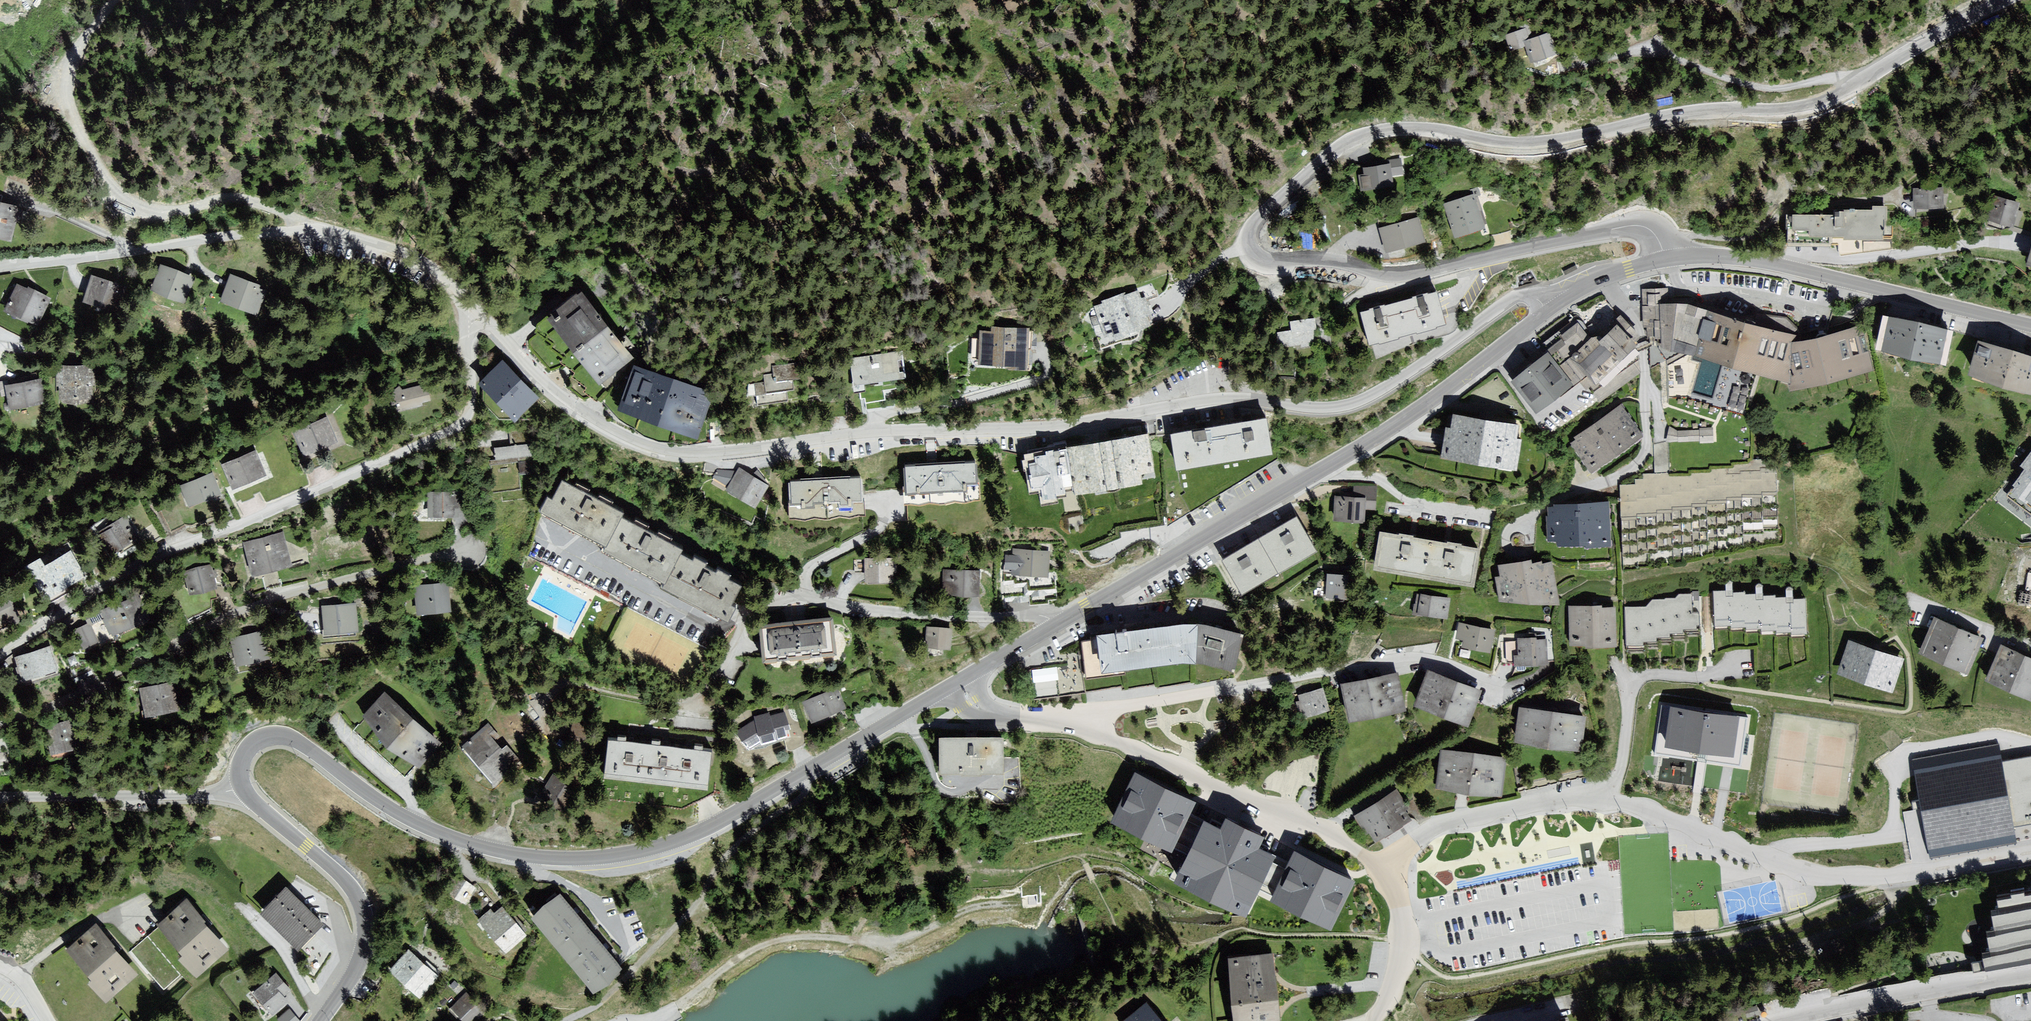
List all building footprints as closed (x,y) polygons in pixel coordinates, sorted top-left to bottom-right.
[(1529,62),(1552,56),(1547,32),(1532,35),(1530,26),(1508,33),(1511,49),(1526,46),(1529,62)] [(1387,186),(1386,168),(1357,169),(1357,187),(1387,186)] [(1941,211),(1940,191),(1910,191),(1910,211),(1941,211)] [(1447,242),(1485,232),(1476,196),(1438,205),(1447,242)] [(2010,231),(2017,207),(1988,198),(1981,222),(2010,231)] [(15,244),(23,207),(0,201),(0,240),(15,244)] [(1829,209),(1829,217),(1829,243),(1882,245),(1884,208),(1865,207),(1865,211),(1829,209)] [(1829,243),(1829,217),(1782,214),(1781,240),(1829,243)] [(1424,242),(1418,217),(1375,228),(1380,255),(1424,242)] [(2027,238),(2017,266),(2030,270),(2030,239),(2027,238)] [(199,280),(164,265),(153,291),(188,306),(199,280)] [(268,286),(229,274),(220,303),(258,316),(268,286)] [(129,288),(94,277),(85,304),(120,315),(129,288)] [(1085,305),(1095,353),(1151,333),(1142,302),(1156,297),(1151,283),(1085,305)] [(39,325),(50,301),(18,287),(7,311),(39,325)] [(610,387),(642,360),(585,292),(553,320),(610,387)] [(1357,347),(1442,325),(1434,292),(1348,314),(1357,347)] [(1868,374),(1857,327),(1792,342),(1790,336),(1683,307),(1655,306),(1654,352),(1690,361),(1715,367),(1785,383),(1783,394),(1868,374)] [(1574,323),(1548,344),(1578,383),(1586,391),(1635,340),(1615,315),(1588,342),(1574,323)] [(1938,363),(1945,332),(1872,316),(1865,347),(1938,363)] [(1312,347),(1310,322),(1282,324),(1283,334),(1269,335),(1270,350),(1312,347)] [(1024,374),(1029,333),(986,329),(986,333),(975,332),(971,368),(1024,374)] [(2030,395),(2030,359),(1967,342),(1958,375),(2030,395)] [(1527,418),(1578,383),(1548,344),(1501,382),(1527,418)] [(899,350),(842,355),(845,390),(855,389),(854,379),(901,375),(899,350)] [(515,419),(539,396),(503,358),(479,380),(515,419)] [(759,381),(745,382),(747,406),(784,403),(783,392),(793,391),(790,360),(764,362),(765,373),(758,373),(759,381)] [(56,369),(61,404),(92,401),(87,366),(56,369)] [(689,436),(705,393),(637,368),(621,411),(689,436)] [(46,405),(41,378),(6,385),(11,412),(46,405)] [(431,400),(427,383),(390,393),(393,405),(397,404),(399,411),(423,405),(422,402),(431,400)] [(1641,440),(1620,407),(1563,443),(1584,476),(1641,440)] [(327,415),(293,430),(304,455),(338,441),(327,415)] [(1514,477),(1520,443),(1512,442),(1514,429),(1439,415),(1430,461),(1514,477)] [(1270,451),(1265,420),(1211,428),(1215,459),(1270,451)] [(1166,466),(1215,459),(1211,428),(1162,435),(1166,466)] [(1668,441),(1714,442),(1714,428),(1668,428),(1668,441)] [(1057,449),(1062,499),(1157,483),(1149,434),(1057,449)] [(494,447),(496,459),(534,455),(532,443),(494,447)] [(233,489),(267,474),(256,448),(222,463),(233,489)] [(1062,499),(1057,449),(1012,457),(1018,493),(1027,492),(1029,504),(1062,499)] [(977,501),(976,461),(906,463),(907,502),(977,501)] [(1779,544),(1777,462),(1751,462),(1751,465),(1734,466),(1734,470),(1712,470),(1712,474),(1691,474),(1691,477),(1669,477),(1669,474),(1642,475),(1643,480),(1635,480),(1635,486),(1620,486),(1623,569),(1779,544)] [(2010,490),(2030,506),(2030,463),(2010,490)] [(750,505),(762,484),(734,467),(721,489),(750,505)] [(221,493),(212,471),(181,483),(190,505),(221,493)] [(620,509),(623,504),(565,475),(553,497),(547,494),(541,507),(605,540),(620,509)] [(862,515),(860,475),(782,479),(784,519),(862,515)] [(1372,515),(1374,488),(1350,487),(1349,498),(1331,498),(1329,527),(1362,528),(1362,515),(1372,515)] [(458,490),(427,491),(429,517),(460,515),(458,490)] [(1608,543),(1607,502),(1557,503),(1557,505),(1550,505),(1550,539),(1559,538),(1560,542),(1589,541),(1589,544),(1608,543)] [(680,547),(683,541),(620,509),(605,540),(601,547),(663,579),(680,547)] [(127,515),(97,533),(111,556),(141,538),(127,515)] [(1269,575),(1312,552),(1294,518),(1251,541),(1269,575)] [(284,530),(243,541),(252,575),(293,564),(284,530)] [(1363,569),(1415,576),(1421,541),(1370,532),(1363,569)] [(1269,575),(1251,541),(1211,562),(1229,596),(1269,575)] [(1421,541),(1415,576),(1471,585),(1479,550),(1421,541)] [(743,579),(680,547),(663,579),(661,583),(730,617),(737,603),(733,600),(743,579)] [(44,555),(25,566),(46,603),(89,577),(72,549),(48,563),(44,555)] [(1049,555),(1010,552),(1008,579),(1047,583),(1049,555)] [(895,580),(894,556),(865,557),(866,581),(895,580)] [(1554,607),(1549,564),(1523,562),(1492,568),(1495,579),(1487,580),(1492,605),(1554,607)] [(212,563),(184,571),(190,594),(218,586),(212,563)] [(974,597),(976,574),(941,571),(939,594),(974,597)] [(1349,598),(1349,575),(1327,574),(1326,598),(1349,598)] [(450,581),(414,585),(418,614),(453,610),(450,581)] [(136,592),(98,611),(111,637),(149,619),(136,592)] [(1808,600),(1711,593),(1711,632),(1741,630),(1741,634),(1758,634),(1758,638),(1773,638),(1773,640),(1808,640),(1808,600)] [(1446,623),(1449,602),(1416,598),(1413,620),(1446,623)] [(1625,609),(1625,654),(1644,654),(1644,648),(1658,648),(1658,643),(1671,643),(1671,638),(1683,638),(1682,633),(1701,633),(1701,598),(1677,598),(1674,603),(1649,603),(1644,609),(1625,609)] [(356,602),(323,606),(326,634),(359,630),(356,602)] [(1568,650),(1617,648),(1616,607),(1568,608),(1568,650)] [(836,654),(832,617),(757,625),(761,662),(836,654)] [(1965,677),(1980,643),(1929,620),(1914,655),(1965,677)] [(90,623),(73,630),(81,649),(98,642),(90,623)] [(1488,657),(1494,631),(1455,623),(1449,649),(1488,657)] [(1180,665),(1184,625),(1074,641),(1076,666),(1026,674),(1027,706),(1084,697),(1084,692),(1178,677),(1180,665)] [(1237,639),(1184,625),(1180,665),(1227,672),(1237,639)] [(950,648),(951,627),(927,626),(925,647),(950,648)] [(264,629),(231,637),(237,665),(271,657),(264,629)] [(1891,696),(1903,659),(1846,640),(1834,677),(1891,696)] [(1546,669),(1544,641),(1509,643),(1510,671),(1546,669)] [(51,645),(16,656),(24,681),(59,670),(51,645)] [(2030,698),(2030,663),(1996,646),(1979,682),(2028,705),(2030,698)] [(1477,692),(1424,672),(1409,710),(1463,730),(1477,692)] [(1397,675),(1334,687),(1341,723),(1404,711),(1397,675)] [(180,679),(139,688),(146,716),(186,707),(180,679)] [(846,706),(837,687),(803,702),(812,721),(846,706)] [(1329,712),(1323,689),(1292,697),(1298,720),(1329,712)] [(367,717),(423,766),(443,742),(393,694),(367,717)] [(1661,703),(1654,753),(1740,765),(1747,715),(1661,703)] [(1583,720),(1513,710),(1507,746),(1577,755),(1583,720)] [(784,738),(782,712),(762,715),(748,719),(730,730),(748,752),(784,738)] [(77,718),(44,726),(52,756),(84,748),(77,718)] [(482,726),(456,746),(489,788),(515,769),(482,726)] [(1002,771),(1002,736),(939,736),(939,771),(1002,771)] [(609,738),(605,775),(707,787),(711,749),(609,738)] [(2016,844),(2013,830),(2030,827),(2030,758),(2001,763),(1998,747),(1911,763),(1928,860),(2016,844)] [(1502,797),(1506,765),(1435,755),(1429,789),(1502,797)] [(548,809),(564,793),(541,770),(525,785),(548,809)] [(1172,849),(1173,847),(1186,853),(1203,819),(1189,813),(1196,799),(1135,770),(1111,819),(1172,849)] [(1413,819),(1397,793),(1353,820),(1369,846),(1413,819)] [(1174,880),(1245,914),(1257,892),(1274,855),(1275,853),(1259,845),(1264,834),(1225,815),(1221,825),(1204,817),(1203,819),(1186,853),(1174,880)] [(1257,892),(1272,899),(1329,927),(1353,878),(1296,850),(1290,862),(1274,855),(1257,892)] [(446,893),(462,905),(474,889),(457,877),(446,893)] [(285,886),(261,911),(298,948),(322,923),(285,886)] [(525,912),(552,948),(583,928),(554,890),(525,912)] [(2013,890),(2003,892),(2003,896),(1991,899),(1993,909),(1984,911),(1987,929),(1979,931),(1984,954),(1976,956),(1979,971),(2030,962),(2030,892),(2013,890)] [(181,973),(190,983),(231,947),(188,900),(132,951),(165,988),(181,973)] [(475,922),(498,951),(521,933),(498,904),(475,922)] [(95,924),(66,950),(109,999),(138,974),(95,924)] [(613,969),(583,928),(552,948),(583,991),(613,969)] [(390,971),(420,996),(437,975),(408,950),(390,971)] [(1228,958),(1234,1002),(1276,996),(1270,952),(1228,958)] [(253,992),(273,1016),(289,1002),(284,996),(291,990),(275,972),(253,992)] [(1826,999),(1825,992),(1816,994),(1818,1001),(1826,999)] [(464,1020),(470,1020),(482,1010),(465,993),(450,1007),(464,1020)] [(1234,1002),(1237,1020),(1280,1020),(1276,996),(1234,1002)] [(1148,1003),(1126,1020),(1162,1020),(1148,1003)] [(277,1019),(279,1020),(300,1020),(289,1009),(277,1019)]
